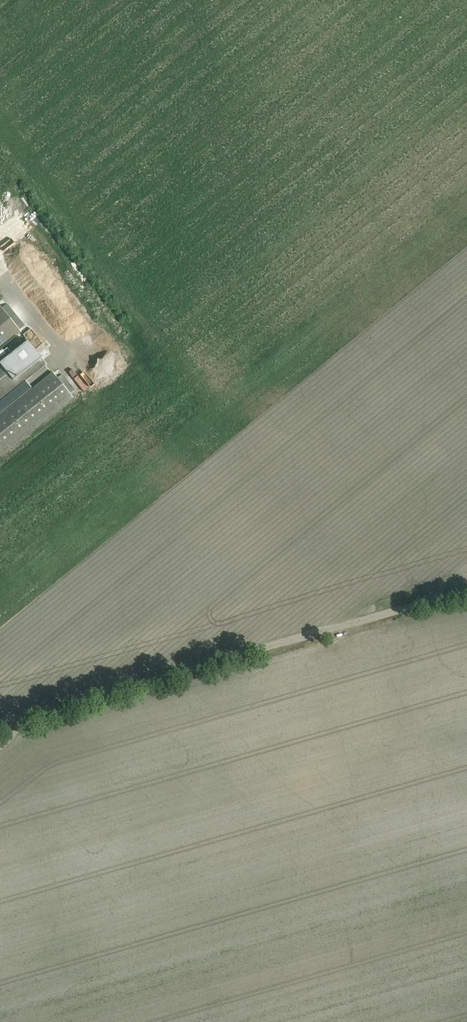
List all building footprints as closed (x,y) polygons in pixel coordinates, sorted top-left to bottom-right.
[(22,332),(20,330),(25,326),(7,304),(2,308),(0,306),(0,349),(22,332)] [(47,364),(26,339),(0,359),(0,401),(47,364)] [(0,412),(0,456),(71,398),(68,394),(73,390),(61,375),(56,379),(50,372),(31,387),(0,412)] [(31,387),(26,382),(0,403),(0,412),(31,387)]
